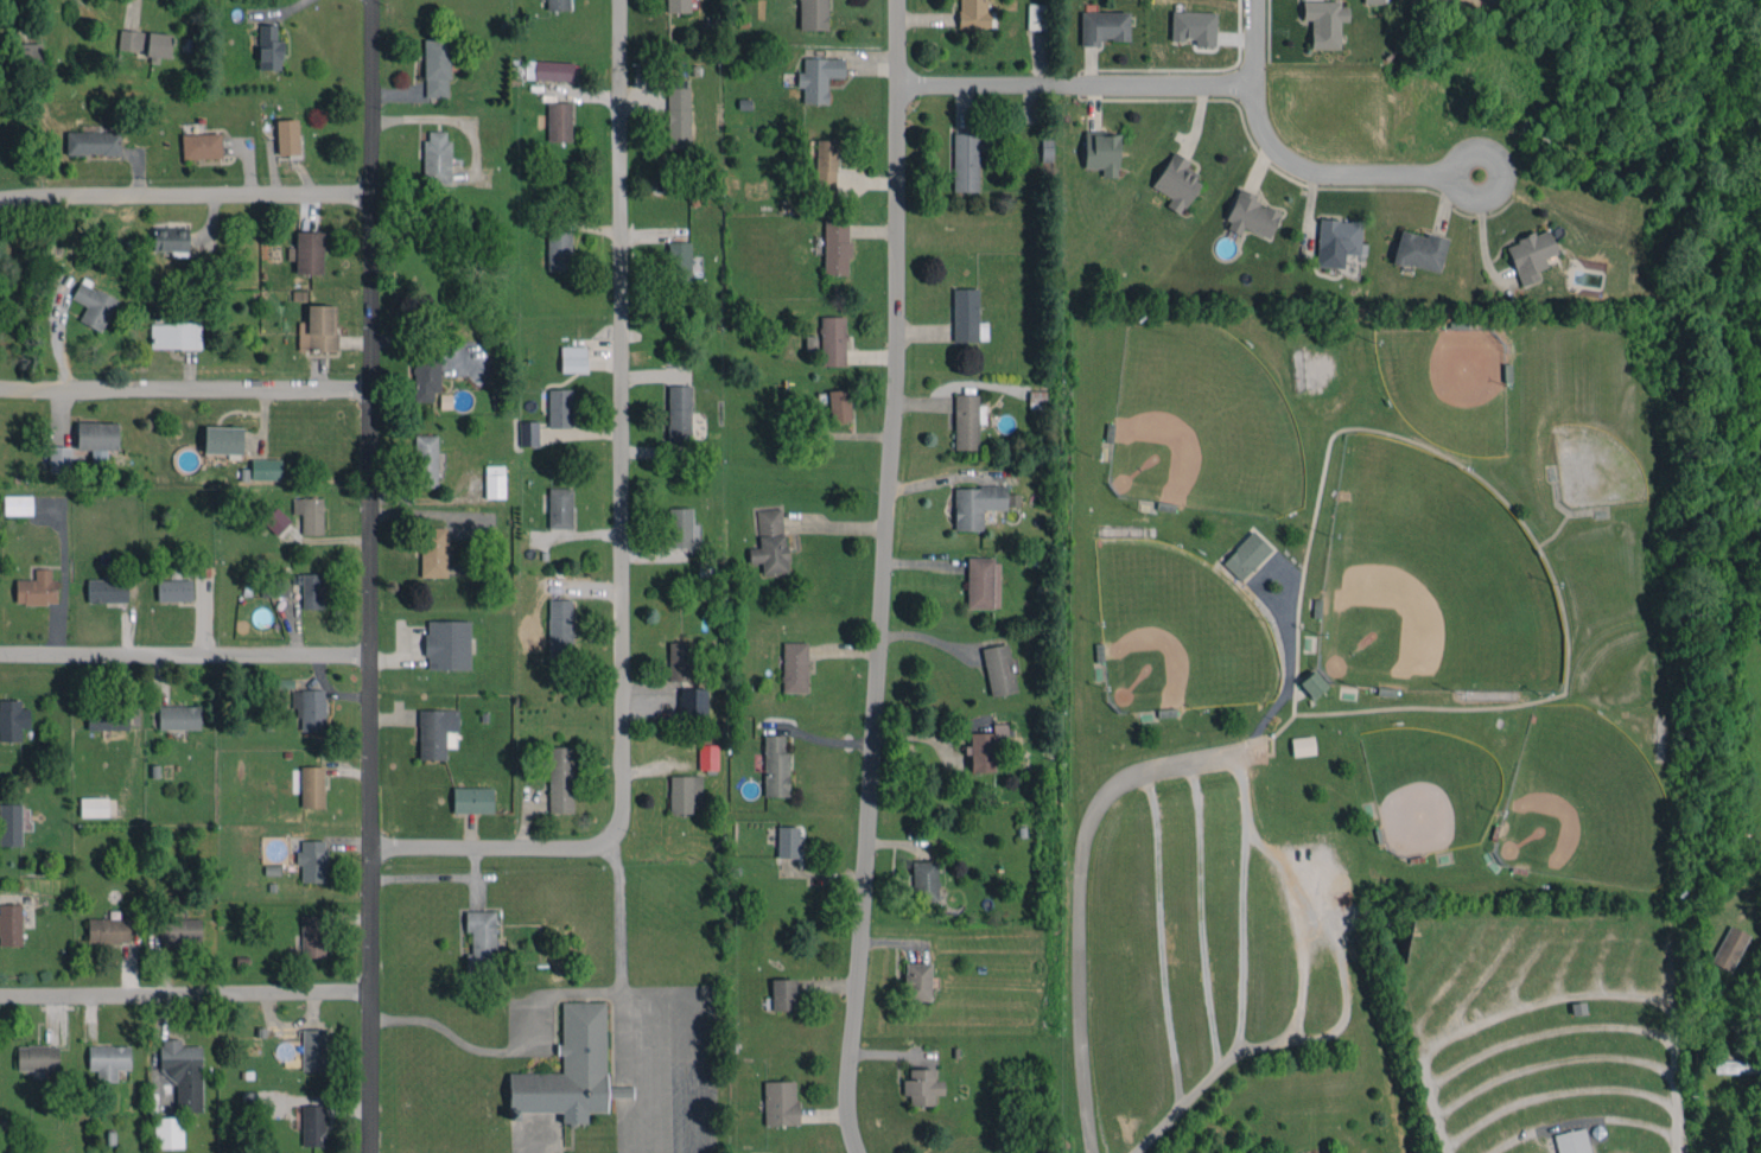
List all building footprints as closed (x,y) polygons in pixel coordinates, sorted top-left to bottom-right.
[(569,0),(546,0),(547,10),(569,10),(569,0)] [(690,0),(666,0),(667,12),(690,12),(690,0)] [(799,29),(827,30),(827,0),(799,0),(799,29)] [(959,29),(988,29),(987,0),(958,0),(959,29)] [(1339,21),(1348,21),(1347,2),(1302,2),(1302,19),(1310,19),(1311,49),(1340,48),(1339,21)] [(1045,29),(1045,4),(1028,4),(1027,29),(1045,29)] [(1129,12),(1081,11),(1081,45),(1101,46),(1101,40),(1128,40),(1129,12)] [(1215,13),(1171,11),(1170,39),(1193,40),(1193,46),(1214,46),(1215,13)] [(277,24),(258,24),(258,69),(282,69),(282,40),(276,40),(277,24)] [(118,49),(145,51),(144,62),(159,63),(159,57),(168,58),(170,34),(146,31),(146,32),(119,29),(118,49)] [(424,97),(449,97),(449,39),(424,39),(424,97)] [(41,43),(15,43),(14,61),(22,61),(22,69),(41,69),(41,43)] [(827,103),(827,77),(843,78),(844,58),(803,58),(802,72),(797,71),(796,87),(802,87),(802,103),(827,103)] [(573,62),(525,60),(524,80),(573,81),(573,62)] [(689,87),(666,87),(667,148),(691,148),(689,87)] [(571,141),(570,101),(546,102),(547,141),(571,141)] [(276,120),(277,155),(299,154),(298,119),(276,120)] [(120,155),(120,132),(66,131),(66,154),(120,155)] [(424,184),(449,184),(450,131),(424,131),(424,184)] [(221,157),(220,133),(182,134),(182,158),(221,157)] [(979,191),(979,133),(952,133),(952,191),(979,191)] [(1084,167),(1102,167),(1102,177),(1117,177),(1118,133),(1084,133),(1084,167)] [(814,196),(836,196),(837,140),(815,139),(814,196)] [(1152,187),(1171,197),(1166,206),(1181,214),(1201,179),(1185,170),(1190,161),(1172,151),(1152,187)] [(1242,228),(1270,239),(1280,212),(1256,203),(1258,196),(1238,188),(1224,228),(1240,234),(1242,228)] [(824,274),(849,274),(848,219),(823,219),(824,274)] [(153,250),(173,251),(173,255),(187,255),(188,228),(153,227),(153,250)] [(1556,253),(1547,228),(1505,244),(1520,286),(1540,279),(1536,270),(1547,266),(1544,258),(1556,253)] [(1446,239),(1399,229),(1392,262),(1439,272),(1446,239)] [(295,273),(322,274),(323,232),(296,231),(295,246),(288,246),(287,260),(295,260),(295,273)] [(547,270),(571,269),(570,231),(546,231),(547,270)] [(690,241),(668,242),(669,282),(691,281),(690,241)] [(86,305),(79,322),(103,332),(117,297),(79,281),(72,299),(86,305)] [(954,342),(979,341),(978,288),(953,288),(954,342)] [(337,306),(307,305),(306,321),(299,321),(298,351),(335,352),(337,306)] [(845,316),(821,316),(820,366),(845,366),(845,316)] [(150,348),(200,348),(200,323),(150,323),(150,348)] [(805,352),(816,352),(816,336),(806,335),(805,352)] [(561,372),(587,372),(586,346),(561,346),(561,372)] [(414,402),(433,401),(432,391),(440,391),(440,356),(413,357),(414,402)] [(668,445),(692,444),(691,385),(667,385),(668,445)] [(571,388),(548,389),(548,427),(571,427),(571,388)] [(850,420),(849,389),(829,390),(830,421),(850,420)] [(978,449),(977,394),(954,394),(955,449),(978,449)] [(539,445),(538,420),(519,421),(520,446),(539,445)] [(118,449),(117,422),(77,422),(77,449),(91,449),(91,461),(107,461),(107,450),(118,449)] [(242,427),(204,426),(204,453),(241,454),(242,427)] [(437,434),(413,435),(414,487),(437,486),(437,434)] [(70,446),(49,447),(50,472),(71,471),(70,446)] [(281,480),(281,459),(251,459),(251,479),(281,480)] [(504,497),(504,465),(485,465),(485,498),(504,497)] [(982,531),(983,509),(1006,510),(1006,486),(955,486),(954,530),(982,531)] [(547,528),(571,528),(572,488),(548,487),(547,528)] [(32,495),(3,495),(4,515),(32,515),(32,495)] [(324,534),(323,497),(292,498),(292,514),(301,514),(302,534),(324,534)] [(276,535),(290,521),(276,507),(262,521),(276,535)] [(669,546),(699,545),(698,527),(692,527),(691,507),(668,507),(669,546)] [(748,563),(761,562),(762,573),(786,572),(783,508),(757,509),(759,547),(748,548),(748,563)] [(422,577),(447,576),(446,527),(420,528),(422,577)] [(1222,563),(1241,580),(1271,548),(1252,530),(1222,563)] [(1000,558),(967,557),(966,608),(999,608),(1000,558)] [(15,604),(57,603),(57,579),(51,579),(51,568),(35,568),(35,579),(15,579),(15,604)] [(324,574),(302,573),(302,608),(323,608),(324,574)] [(87,579),(87,603),(127,603),(127,578),(87,579)] [(192,599),(191,579),(157,580),(157,600),(192,599)] [(572,599),(547,599),(548,658),(573,657),(572,599)] [(470,620),(426,620),(426,669),(470,669),(470,620)] [(689,641),(668,642),(669,681),(691,680),(689,641)] [(808,642),(783,641),(782,692),(807,692),(808,642)] [(1017,691),(1007,643),(981,648),(992,697),(1017,691)] [(1299,682),(1313,699),(1328,686),(1313,670),(1299,682)] [(706,719),(706,688),(680,687),(679,719),(706,719)] [(325,689),(291,690),(292,708),(299,708),(299,731),(326,730),(325,689)] [(21,727),(30,727),(30,710),(21,710),(21,699),(0,699),(0,741),(21,741),(21,727)] [(128,730),(128,707),(87,706),(87,729),(128,730)] [(199,729),(199,706),(158,706),(159,729),(199,729)] [(458,731),(458,710),(419,709),(418,759),(445,759),(446,731),(458,731)] [(994,771),(993,742),(1008,741),(1007,723),(993,723),(993,732),(970,733),(971,772),(994,771)] [(784,735),(763,735),(764,796),(789,796),(788,750),(784,751),(784,735)] [(1290,738),(1293,756),(1315,753),(1313,735),(1290,738)] [(698,770),(718,769),(718,744),(698,745),(698,770)] [(550,813),(573,812),(572,747),(548,747),(550,813)] [(301,807),(325,807),(324,765),(300,766),(301,807)] [(702,775),(670,775),(669,813),(693,813),(693,805),(701,805),(702,775)] [(493,787),(453,787),(453,812),(493,812),(493,787)] [(80,798),(80,816),(108,816),(108,797),(80,798)] [(22,804),(0,803),(0,845),(21,845),(22,804)] [(798,826),(778,826),(777,857),(798,857),(798,826)] [(325,840),(301,840),(301,850),(296,850),(296,864),(301,864),(301,882),(326,881),(325,840)] [(937,901),(936,860),(912,861),(913,901),(937,901)] [(0,904),(0,945),(22,945),(22,904),(0,904)] [(495,910),(465,911),(465,931),(471,931),(472,953),(465,953),(466,974),(490,973),(489,953),(496,953),(495,910)] [(301,916),(302,957),(324,956),(324,915),(301,916)] [(130,918),(88,918),(88,942),(129,942),(130,918)] [(201,919),(160,919),(159,943),(200,944),(201,919)] [(1710,962),(1730,971),(1747,934),(1728,924),(1710,962)] [(930,963),(904,962),(903,1000),(930,1000),(930,963)] [(794,978),(771,979),(772,1010),(795,1010),(794,978)] [(508,1073),(509,1119),(519,1119),(519,1112),(562,1111),(562,1123),(587,1123),(587,1111),(607,1111),(606,1097),(632,1097),(632,1086),(606,1087),(605,1001),(562,1002),(562,1044),(557,1044),(557,1055),(562,1055),(562,1073),(508,1073)] [(302,1071),(326,1071),(327,1029),(302,1029),(302,1071)] [(202,1045),(180,1045),(181,1039),(160,1039),(160,1071),(176,1071),(175,1111),(201,1111),(202,1045)] [(16,1046),(17,1071),(58,1069),(58,1045),(16,1046)] [(130,1046),(88,1045),(88,1069),(97,1069),(97,1081),(117,1081),(117,1069),(130,1069),(130,1046)] [(1760,1072),(1760,1061),(1714,1060),(1714,1072),(1760,1072)] [(933,1068),(908,1068),(908,1079),(902,1079),(902,1095),(909,1095),(909,1105),(934,1105),(934,1095),(942,1094),(942,1080),(933,1080),(933,1068)] [(797,1125),(796,1081),(763,1081),(764,1125),(797,1125)] [(325,1146),(326,1105),(303,1104),(302,1146),(325,1146)] [(155,1149),(183,1148),(182,1116),(154,1117),(155,1149)] [(1558,1152),(1590,1152),(1585,1128),(1555,1134),(1558,1152)]
